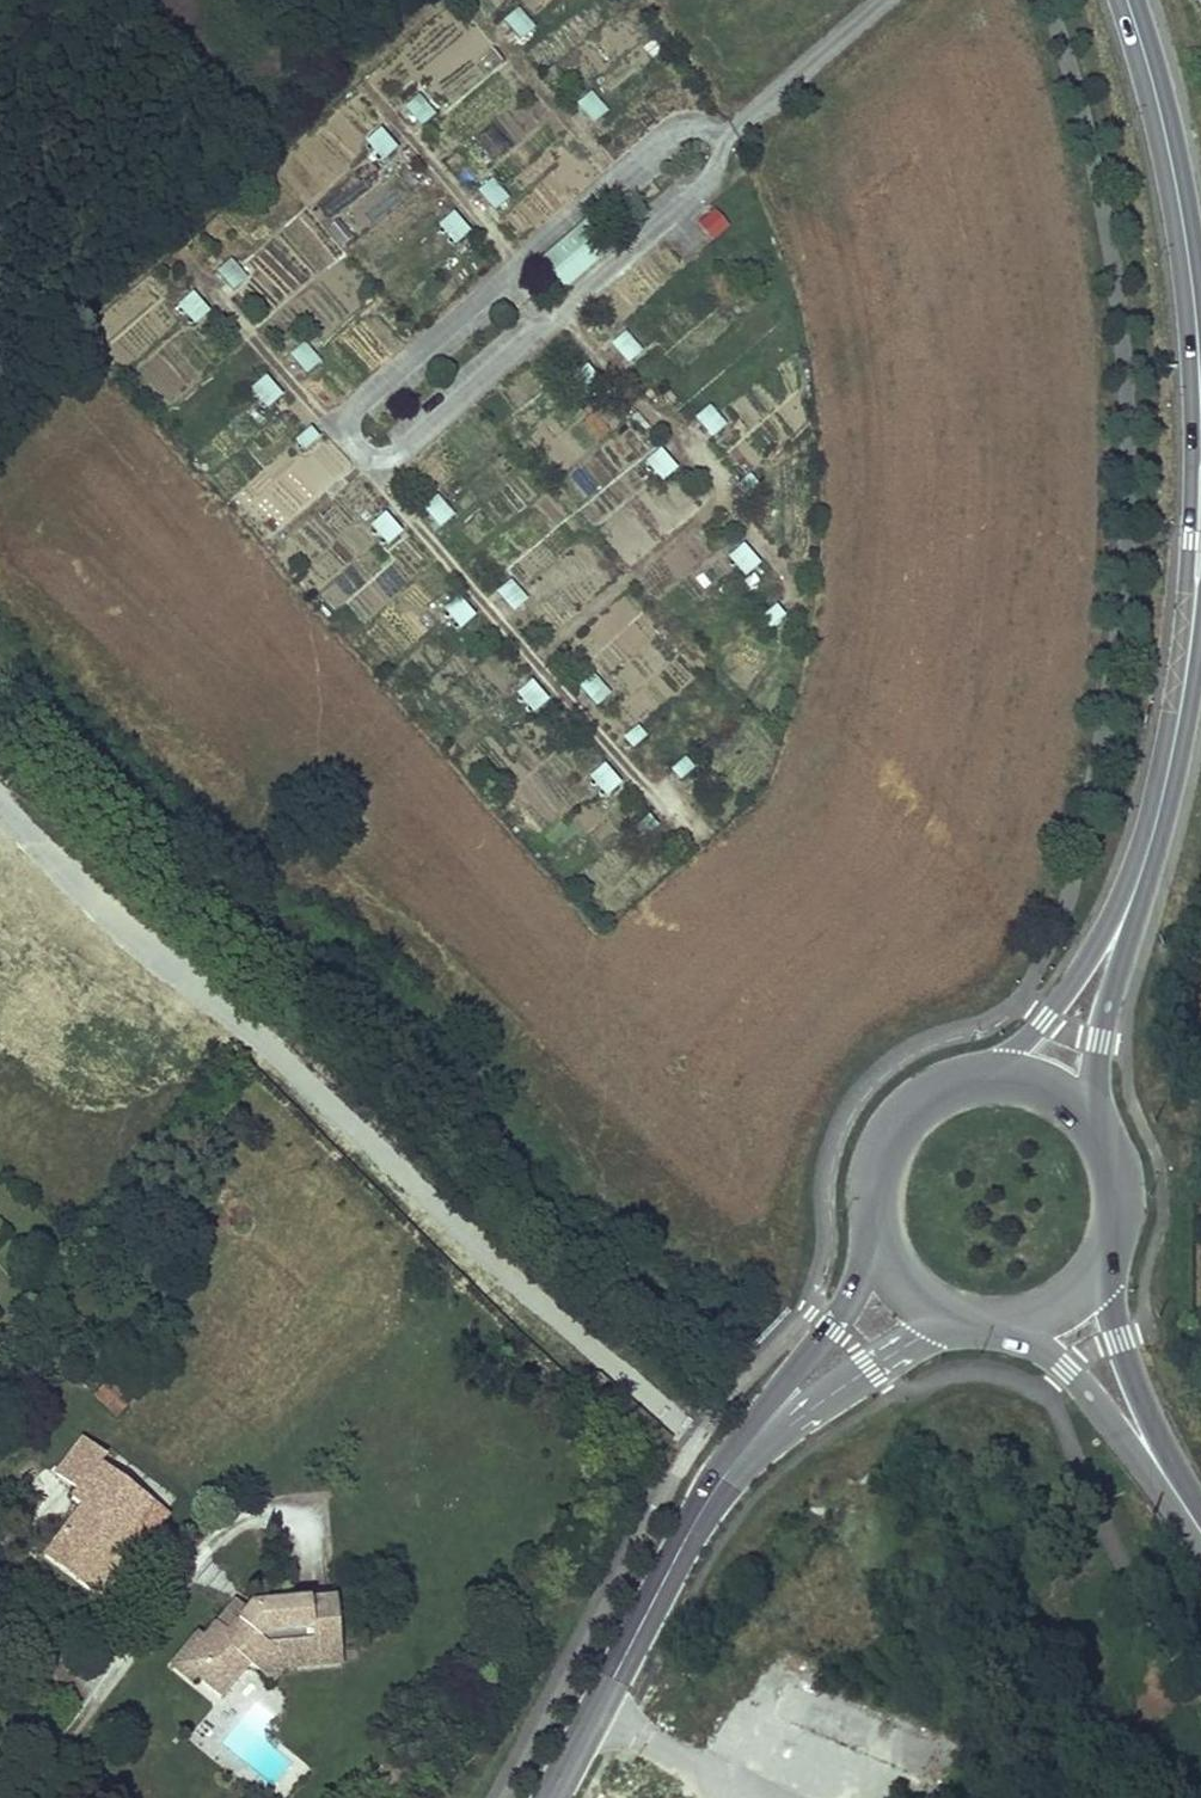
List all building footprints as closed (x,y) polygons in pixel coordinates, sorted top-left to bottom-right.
[(519,46),(537,32),(518,8),(500,22),(519,46)] [(574,107),(595,125),(609,109),(588,91),(574,107)] [(399,115),(423,130),(435,111),(411,96),(399,115)] [(380,160),(396,148),(380,128),(364,140),(380,160)] [(474,194),(492,214),(508,199),(490,179),(474,194)] [(696,221),(710,242),(730,227),(716,207),(696,221)] [(436,224),(452,246),(469,234),(453,212),(436,224)] [(582,225),(538,257),(561,288),(605,257),(582,225)] [(231,296),(249,280),(230,258),(212,273),(231,296)] [(189,293),(176,309),(197,325),(209,309),(189,293)] [(622,365),(641,355),(628,332),(609,342),(622,365)] [(305,376),(321,361),(303,342),(287,357),(305,376)] [(261,407),(279,400),(270,377),(251,384),(261,407)] [(692,421),(713,439),(727,423),(706,406),(692,421)] [(662,482),(677,468),(660,449),(644,462),(662,482)] [(442,497),(423,506),(435,529),(454,519),(442,497)] [(386,546),(402,534),(386,512),(370,524),(386,546)] [(743,543),(727,556),(743,577),(760,565),(743,543)] [(512,579),(492,594),(509,616),(529,602),(512,579)] [(459,597),(443,609),(458,629),(474,617),(459,597)] [(593,674),(576,688),(593,708),(610,693),(593,674)] [(516,690),(528,712),(546,703),(534,680),(516,690)] [(587,780),(609,796),(622,779),(600,763),(587,780)] [(122,1402),(100,1387),(87,1407),(108,1420),(122,1402)] [(105,1456),(82,1439),(55,1475),(77,1491),(71,1500),(81,1507),(89,1514),(81,1525),(73,1518),(54,1544),(95,1575),(124,1538),(150,1503),(99,1464),(105,1456)] [(81,1507),(73,1518),(81,1525),(89,1514),(81,1507)] [(95,1575),(54,1544),(45,1556),(99,1596),(136,1547),(124,1538),(95,1575)] [(336,1591),(287,1596),(288,1604),(336,1600),(336,1591)] [(341,1649),(336,1600),(288,1604),(252,1608),(246,1615),(229,1635),(217,1626),(203,1642),(198,1638),(173,1668),(190,1683),(195,1678),(221,1699),(248,1667),(257,1675),(275,1655),(341,1649)] [(229,1635),(246,1615),(234,1605),(217,1626),(229,1635)] [(342,1663),(341,1649),(275,1655),(257,1675),(270,1685),(283,1669),(342,1663)]
